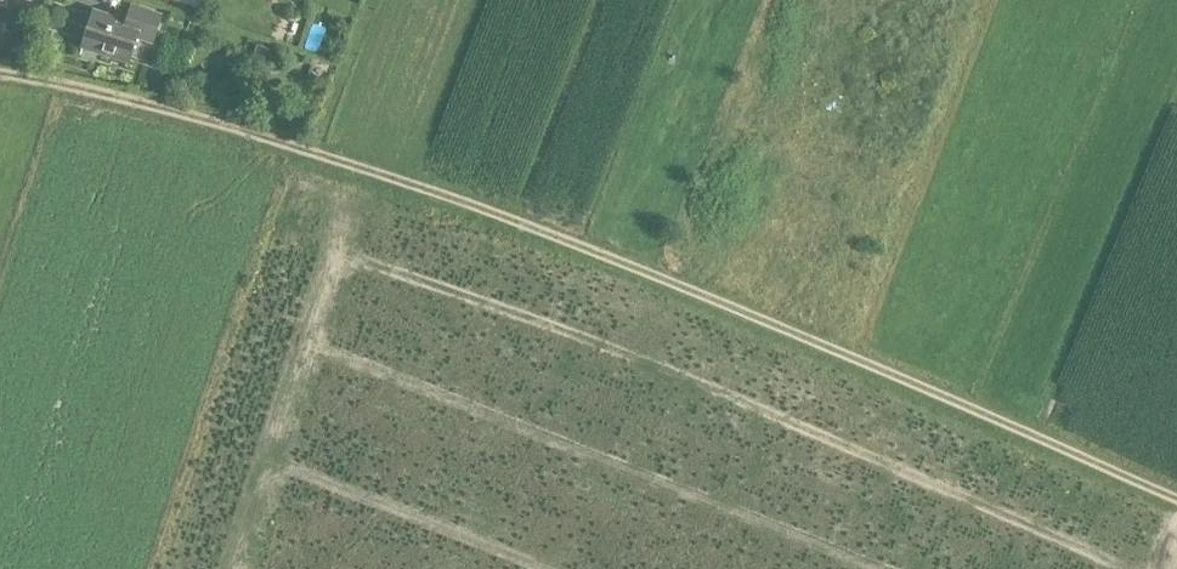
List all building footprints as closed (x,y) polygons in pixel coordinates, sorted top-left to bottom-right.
[(132,4),(127,22),(115,18),(116,17),(94,10),(83,44),(103,51),(102,52),(129,61),(137,36),(152,41),(161,14),(132,4)]
